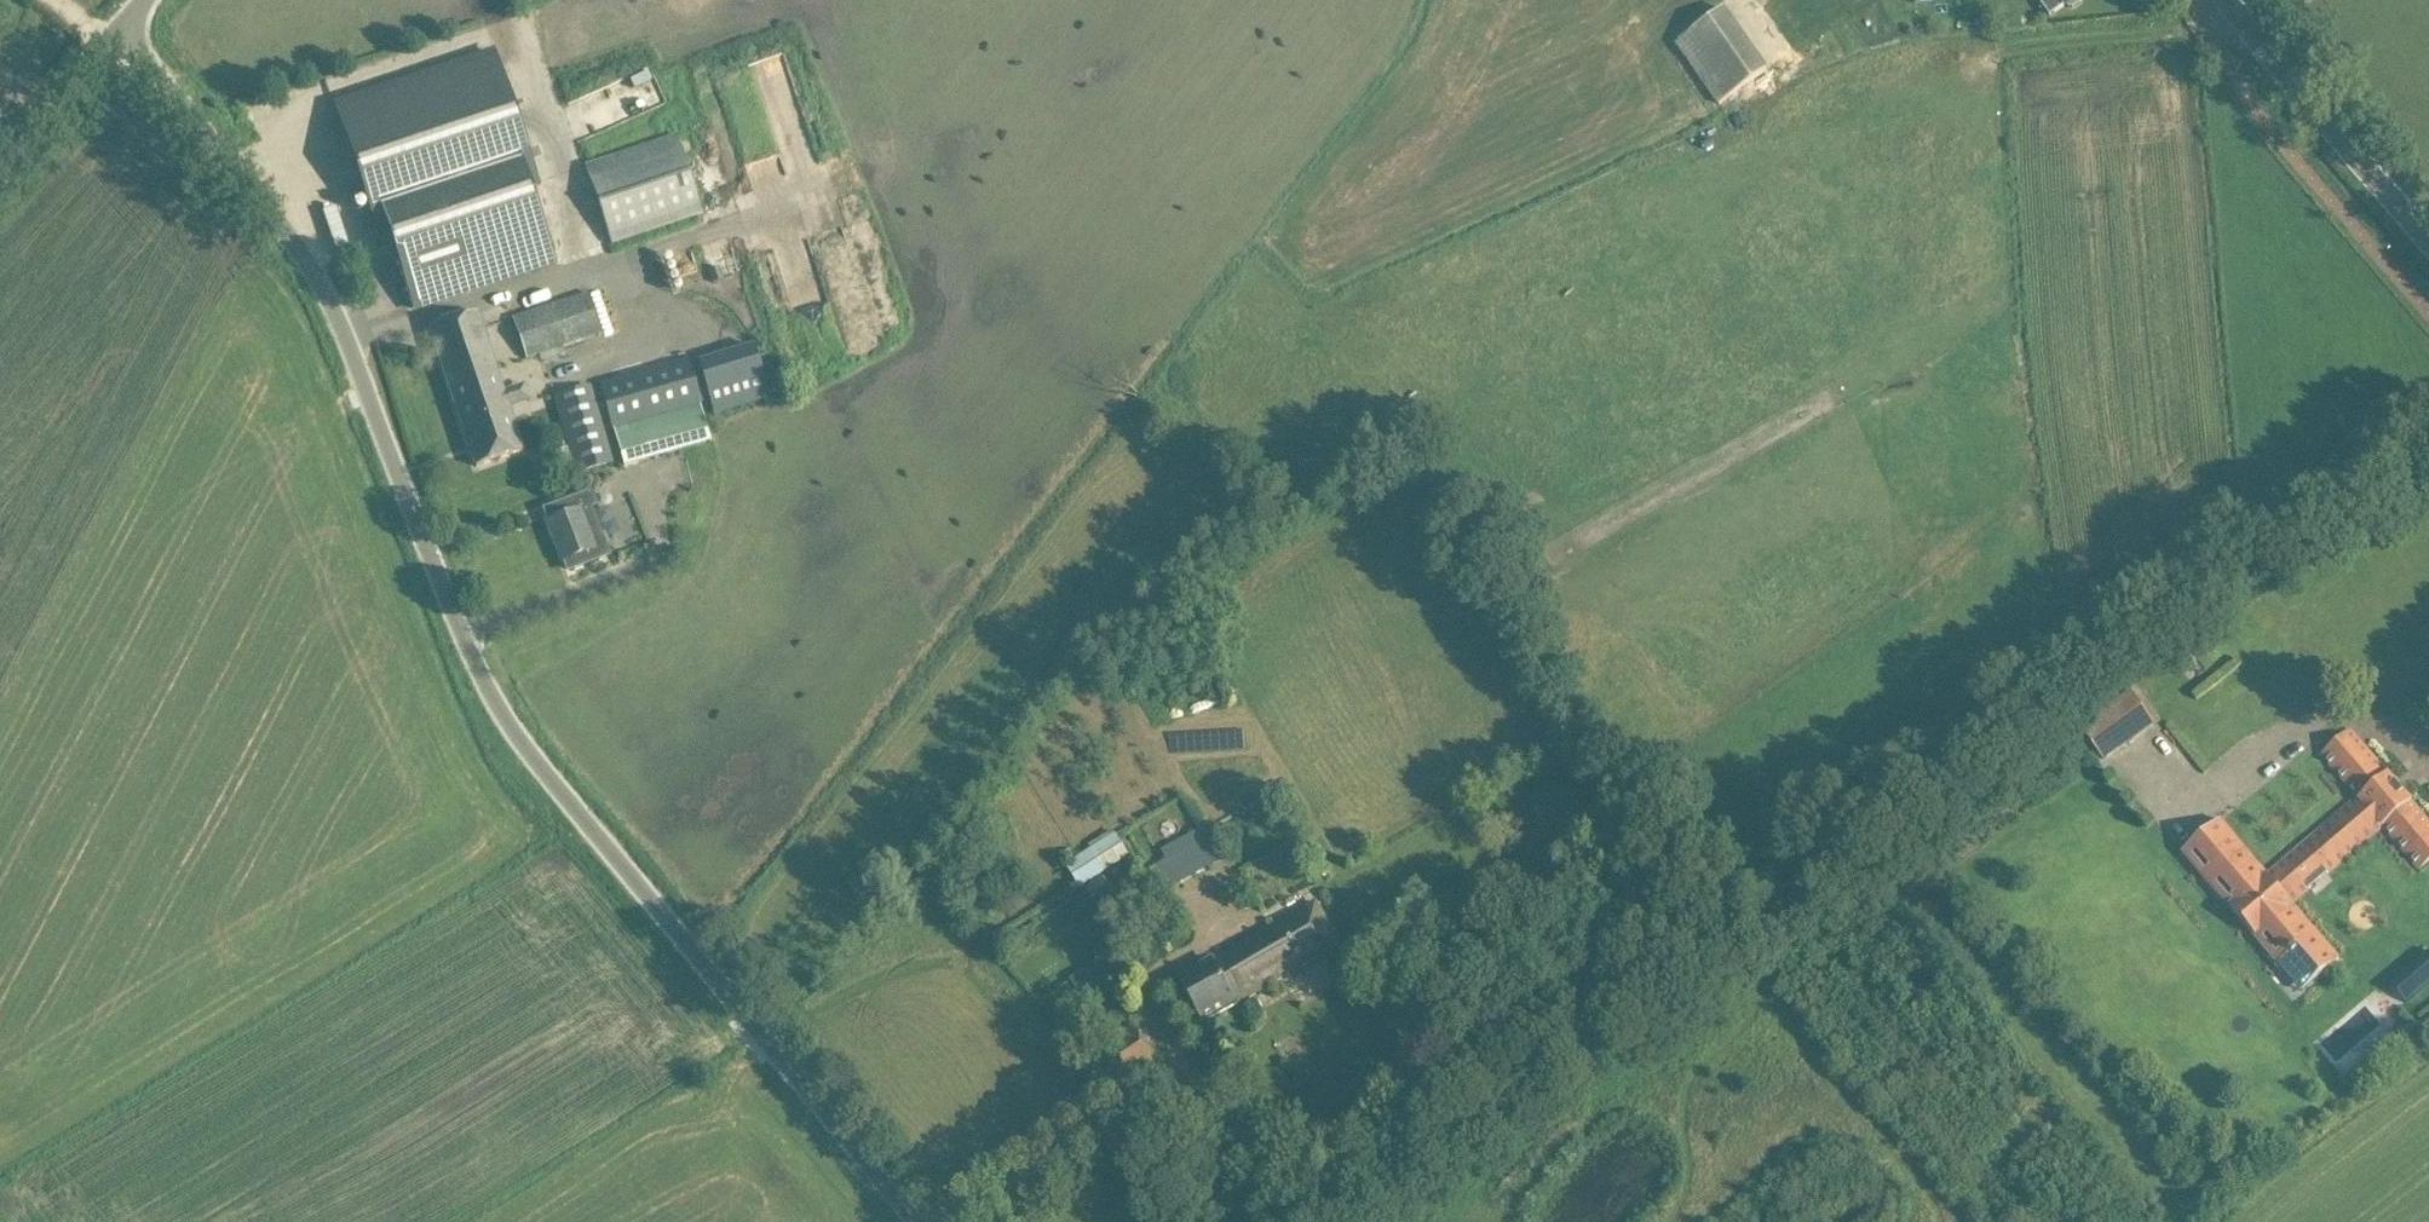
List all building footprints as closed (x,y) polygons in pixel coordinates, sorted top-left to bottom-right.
[(2067,5),(2074,0),(2039,0),(2050,17),(2067,5)] [(1724,9),(1676,42),(1690,62),(1738,28),(1724,9)] [(539,184),(496,54),(335,108),(378,238),(388,235),(413,309),(555,261),(530,187),(539,184)] [(705,215),(677,134),(585,165),(612,246),(705,215)] [(602,334),(588,293),(513,318),(527,359),(602,334)] [(505,399),(503,392),(477,313),(431,329),(476,468),(523,452),(505,399)] [(770,398),(754,345),(698,363),(715,415),(770,398)] [(575,355),(573,349),(558,353),(562,366),(571,363),(569,357),(575,355)] [(712,442),(688,358),(601,382),(625,467),(712,442)] [(591,386),(578,390),(555,397),(577,473),(613,463),(591,386)] [(542,510),(548,524),(553,538),(558,536),(567,560),(597,549),(582,510),(596,505),(591,491),(542,510)] [(2104,759),(2121,747),(2154,724),(2131,692),(2081,728),(2104,759)] [(2182,853),(2183,854),(2184,853),(2209,882),(2219,874),(2241,900),(2231,908),(2258,939),(2267,931),(2289,957),(2280,965),(2302,990),(2338,960),(2291,904),(2383,826),(2420,869),(2428,862),(2428,823),(2411,802),(2412,801),(2388,772),(2387,773),(2350,730),(2322,754),(2359,798),(2267,876),(2220,822),(2222,820),(2221,819),(2182,853)] [(1130,855),(1114,831),(1065,863),(1081,888),(1130,855)] [(1194,832),(1175,843),(1193,875),(1213,864),(1194,832)] [(1179,979),(1203,1024),(1341,948),(1316,903),(1179,979)] [(2390,984),(2406,1003),(2428,984),(2428,955),(2427,953),(2390,984)] [(1133,1024),(1098,1047),(1122,1086),(1158,1063),(1133,1024)]
